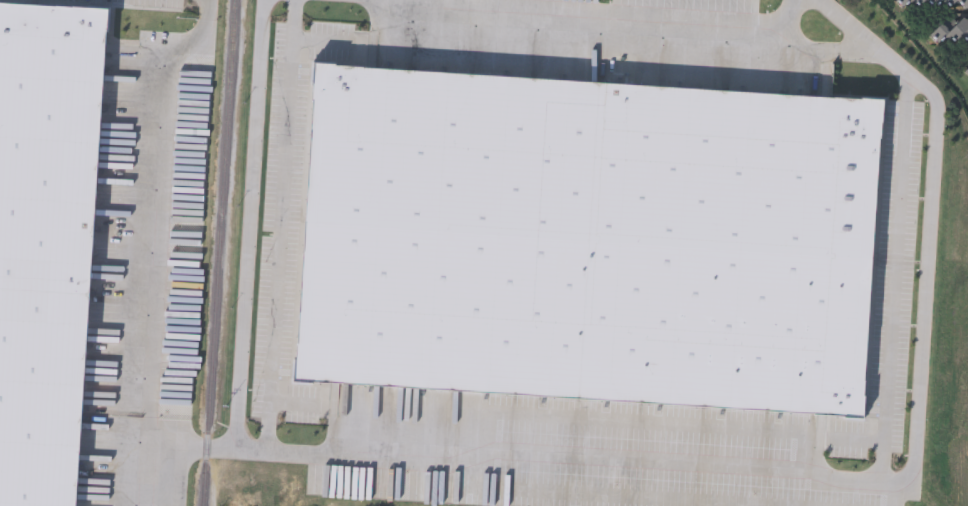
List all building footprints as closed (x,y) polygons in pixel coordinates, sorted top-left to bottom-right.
[(902,10),(892,0),(926,0),(917,9),(910,2),(902,10)] [(935,8),(926,0),(967,0),(967,7),(964,11),(956,2),(948,10),(941,3),(935,8)] [(105,11),(76,505),(0,505),(0,5),(105,11)] [(964,13),(967,22),(967,43),(966,44),(963,37),(950,43),(947,38),(936,44),(929,31),(964,13)] [(310,68),(880,102),(861,415),(292,382),(310,68)]
